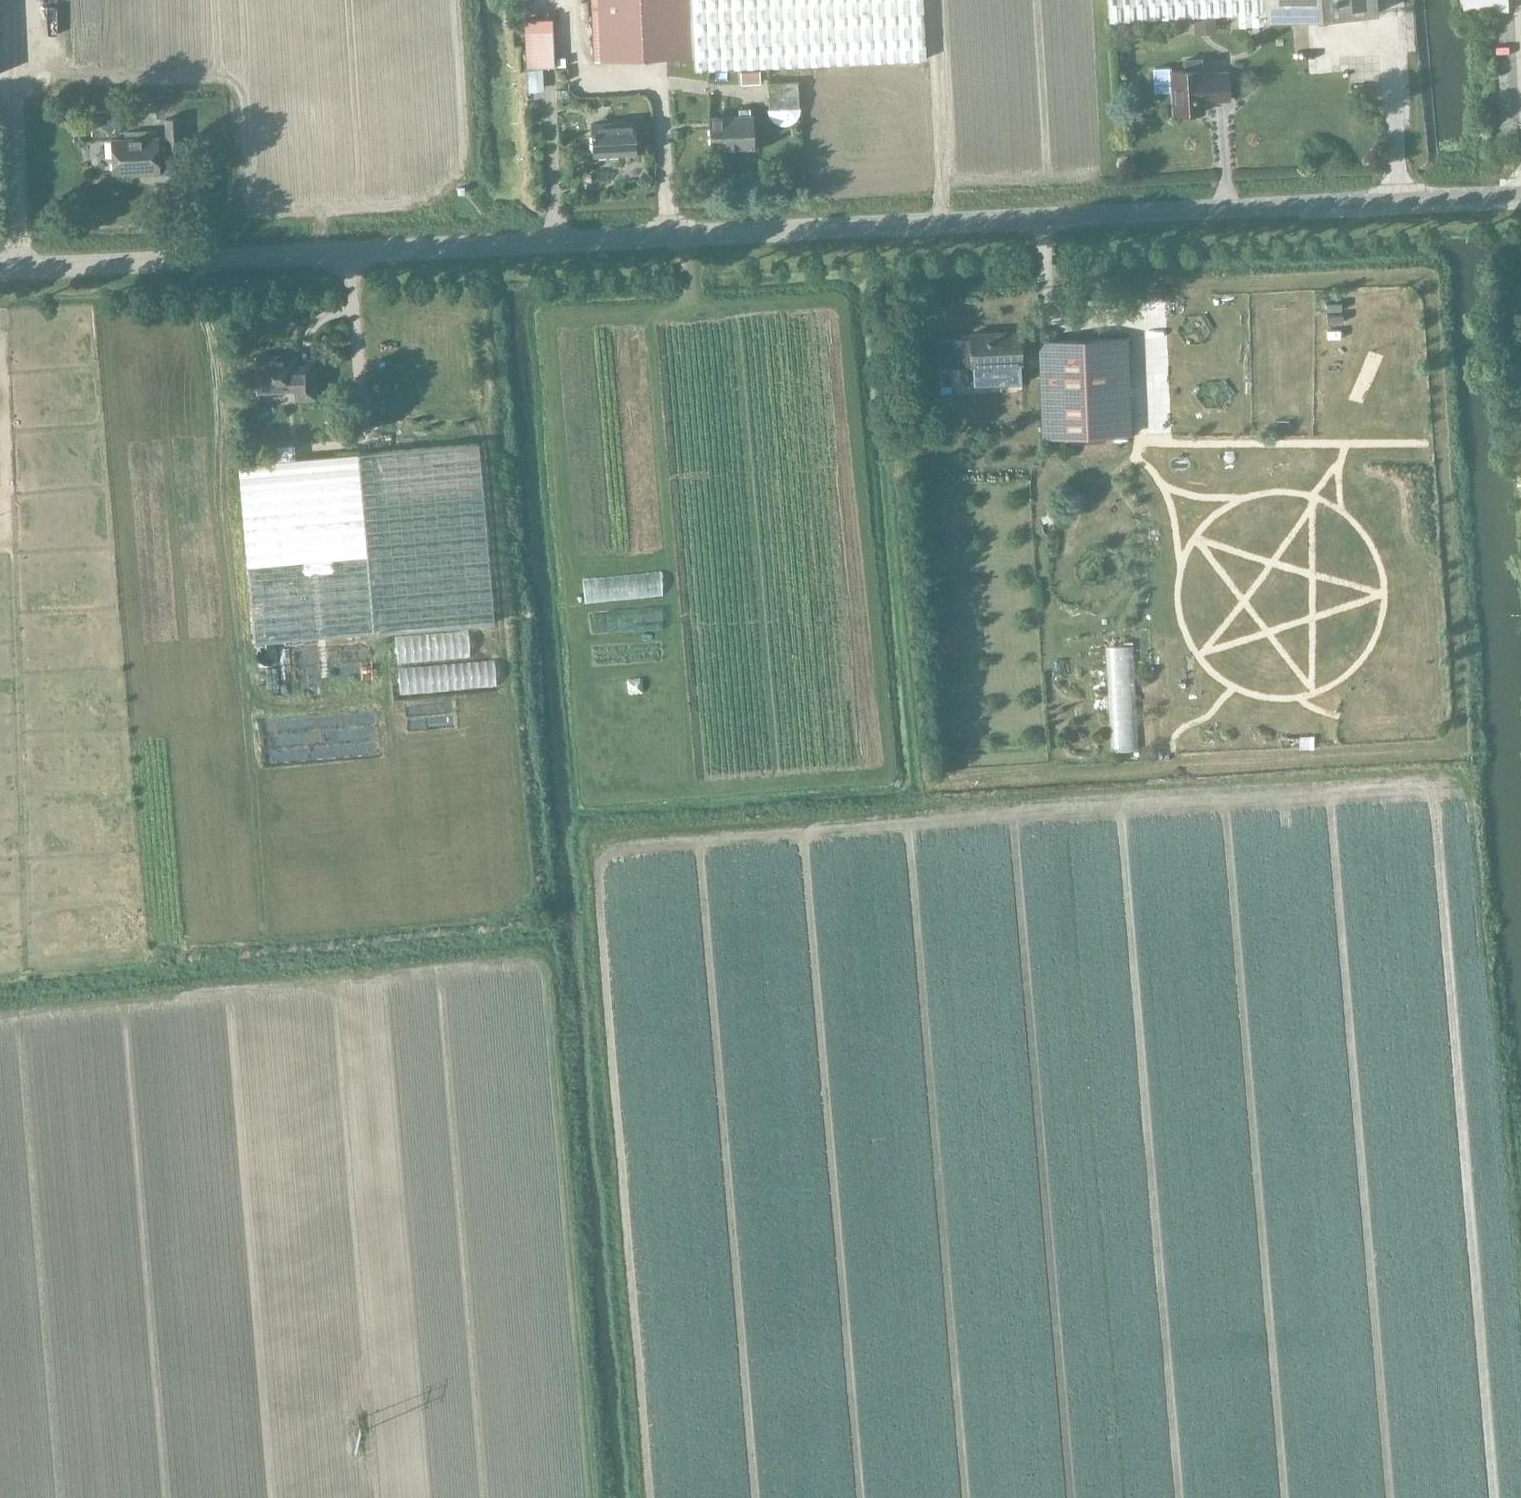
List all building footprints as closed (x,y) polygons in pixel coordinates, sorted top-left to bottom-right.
[(595,61),(694,56),(690,0),(592,0),(595,61)] [(694,56),(695,70),(926,59),(923,0),(691,0),(694,56)] [(1109,20),(1239,12),(1240,25),(1266,24),(1265,19),(1264,0),(1108,0),(1109,20)] [(1265,19),(1377,13),(1376,0),(1264,0),(1265,19)] [(524,19),(527,67),(555,66),(553,18),(524,19)] [(1170,71),(1173,113),(1179,113),(1183,116),(1194,115),(1197,112),(1204,111),(1203,101),(1229,100),(1227,72),(1201,73),(1201,69),(1200,56),(1186,57),(1187,70),(1170,71)] [(772,109),(801,108),(800,80),(771,81),(772,109)] [(710,117),(711,149),(753,147),(752,115),(710,117)] [(166,136),(111,139),(113,172),(141,171),(141,174),(159,173),(158,149),(181,148),(179,118),(165,118),(166,136)] [(592,123),(594,155),(636,153),(634,121),(592,123)] [(1019,331),(970,334),(970,338),(937,339),(938,368),(973,366),(974,386),(1021,384),(1020,364),(1021,364),(1019,331)] [(1112,435),(1108,339),(1039,341),(1043,437),(1112,435)] [(296,356),(258,357),(259,390),(297,389),(297,397),(315,396),(314,360),(296,361),(296,356)] [(479,442),(238,463),(254,643),(494,623),(479,442)]
